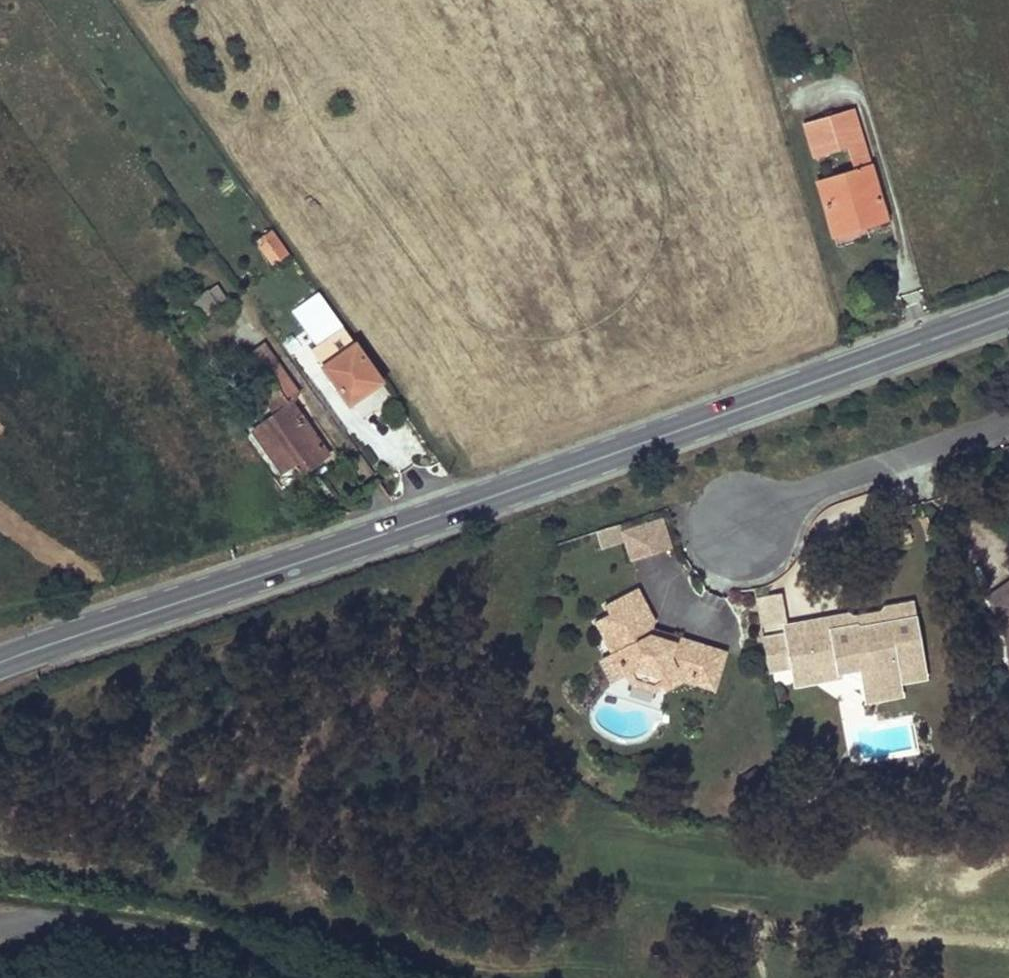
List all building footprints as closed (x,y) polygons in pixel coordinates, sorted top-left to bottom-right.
[(803,124),(813,157),(847,148),(854,172),(817,183),(831,235),(858,227),(856,221),(882,213),(852,110),(803,124)] [(882,213),(856,221),(858,227),(884,220),(882,213)] [(271,229),(255,240),(273,266),(289,255),(271,229)] [(200,320),(226,302),(216,286),(189,304),(200,320)] [(294,311),(319,348),(344,331),(318,294),(294,311)] [(319,348),(312,353),(323,367),(355,346),(344,331),(319,348)] [(255,388),(274,415),(252,431),(283,473),(296,464),(302,473),(328,455),(292,404),(298,391),(264,343),(248,354),(267,381),(255,388)] [(323,367),(349,406),(382,384),(355,346),(323,367)] [(664,515),(624,528),(633,558),(673,545),(664,515)] [(615,525),(595,532),(601,547),(621,540),(615,525)] [(1006,665),(1008,665),(1008,583),(984,600),(999,621),(1006,665)] [(656,620),(639,587),(606,604),(610,613),(595,620),(611,651),(602,656),(613,679),(625,673),(636,668),(659,676),(664,685),(666,690),(684,680),(714,690),(727,652),(683,637),(676,641),(652,633),(654,627),(656,620)] [(763,640),(787,636),(787,634),(784,623),(779,591),(755,596),(763,640)] [(787,636),(763,640),(769,670),(791,666),(791,667),(813,663),(816,680),(840,675),(839,670),(860,667),(864,687),(869,690),(874,691),(880,691),(886,690),(891,687),(895,684),(898,680),(896,667),(923,662),(912,601),(886,606),(888,613),(881,622),(860,626),(851,620),(845,628),(832,631),(831,626),(787,634),(787,636)] [(888,613),(886,606),(849,613),(849,610),(784,623),(787,634),(831,626),(832,631),(845,628),(851,620),(860,626),(881,622),(888,613)] [(654,627),(652,633),(676,641),(683,637),(654,627)] [(923,662),(896,667),(898,680),(926,675),(923,662)] [(813,663),(791,667),(795,684),(816,680),(813,663)] [(636,668),(625,673),(631,683),(654,691),(664,685),(659,676),(636,668)] [(874,691),(869,690),(864,687),(866,699),(900,693),(898,680),(895,684),(891,687),(886,690),(880,691),(874,691)] [(808,779),(801,786),(812,797),(819,790),(808,779)]
